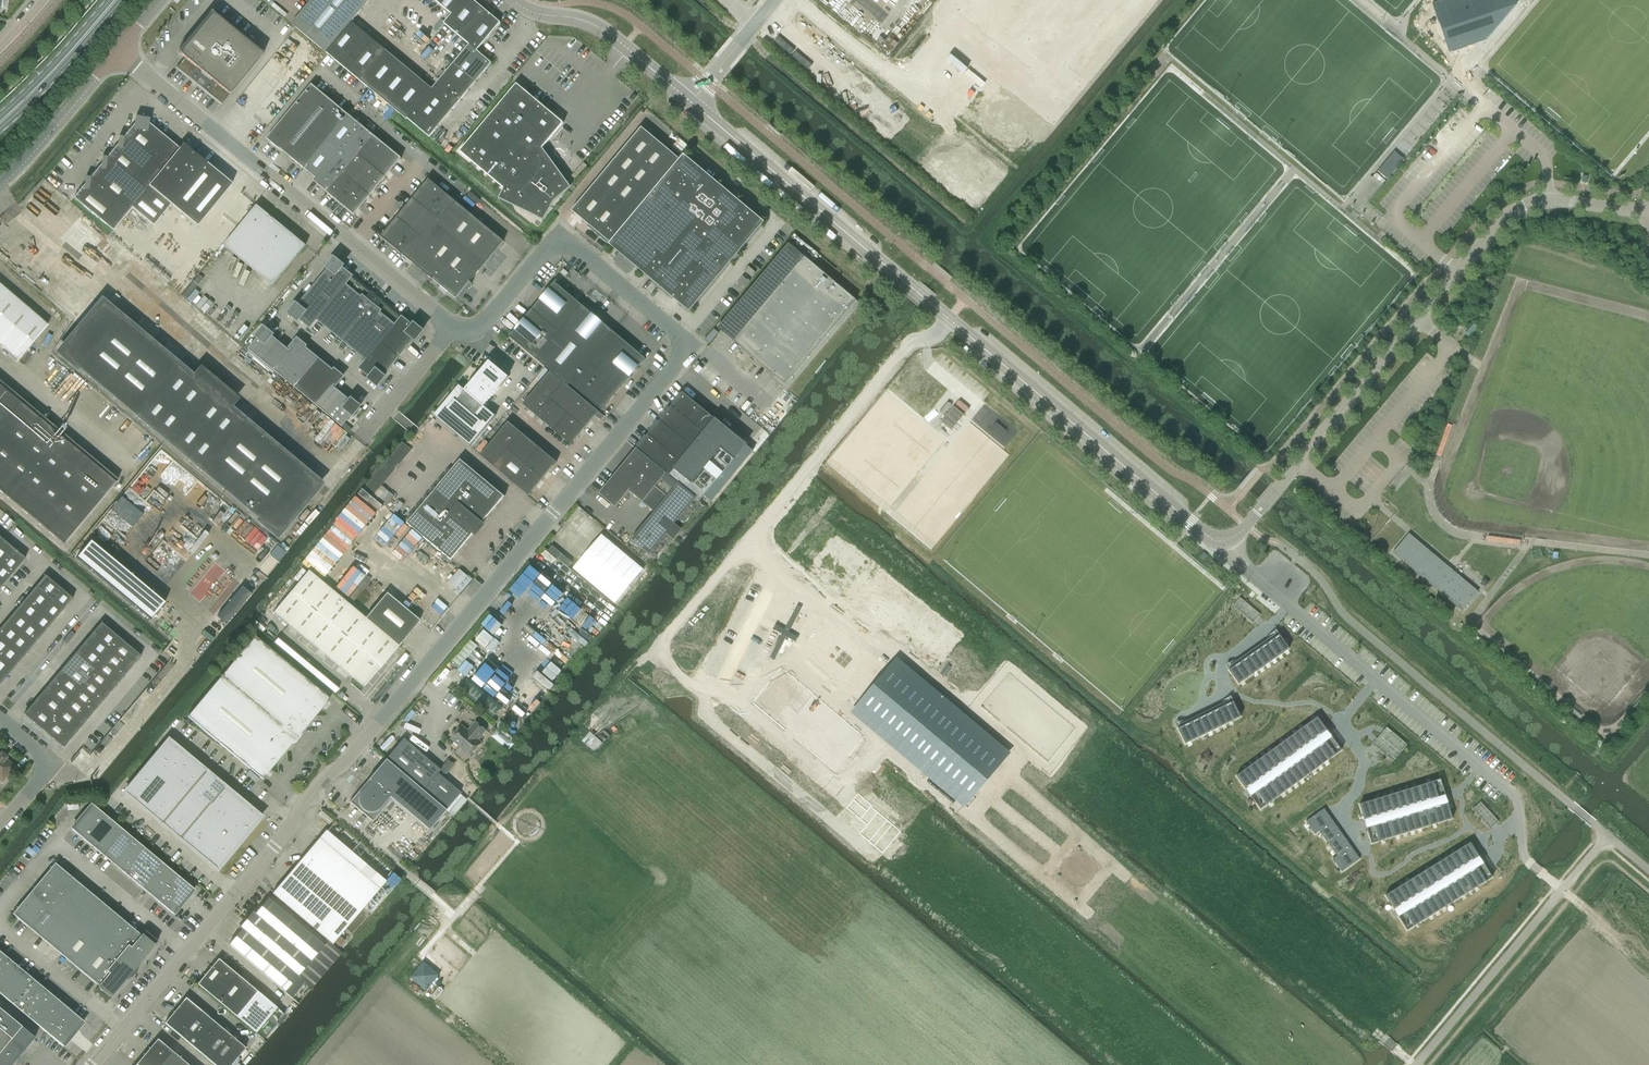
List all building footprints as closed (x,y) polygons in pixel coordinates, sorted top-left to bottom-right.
[(431,88),(351,22),(370,0),(313,0),(292,25),(296,28),(325,52),(326,52),(328,54),(406,119),(406,118),(429,137),(491,63),(476,51),(500,22),(491,15),(494,12),(481,0),(478,0),(476,3),(473,0),(436,0),(452,14),(445,23),(469,44),(431,88)] [(1431,3),(1447,52),(1485,40),(1515,5),(1513,0),(1439,0),(1431,3)] [(229,95),(263,54),(212,13),(179,54),(184,58),(176,68),(221,105),(222,104),(221,104),(229,95)] [(280,149),(304,169),(315,178),(313,181),(327,192),(326,192),(327,193),(354,215),(401,158),(311,84),(267,139),(280,150),(280,149)] [(556,185),(564,180),(557,168),(552,172),(535,158),(564,124),(517,84),(460,151),(523,205),(521,210),(534,215),(537,208),(536,207),(555,184),(556,185)] [(179,149),(148,123),(149,119),(135,117),(133,129),(125,138),(124,137),(123,138),(118,137),(116,149),(109,158),(107,157),(106,158),(102,157),(100,170),(92,178),(90,177),(90,178),(85,177),(83,190),(76,199),(74,197),(73,198),(112,231),(131,208),(131,207),(179,149)] [(609,245),(681,160),(641,127),(571,211),(588,225),(586,226),(609,245)] [(433,133),(431,136),(439,143),(445,135),(439,130),(435,135),(433,133)] [(673,151),(682,157),(691,144),(682,138),(673,151)] [(131,207),(131,208),(153,225),(170,205),(196,226),(231,184),(182,144),(179,149),(131,207)] [(1404,160),(1395,152),(1394,151),(1377,171),(1378,172),(1387,179),(1404,160)] [(685,155),(681,160),(609,245),(690,313),(766,223),(685,155)] [(408,260),(456,202),(428,179),(380,237),(408,260)] [(456,202),(408,260),(432,279),(431,281),(432,280),(456,299),(470,282),(472,284),(472,283),(470,282),(504,241),(456,202)] [(272,285),(305,245),(257,205),(224,245),(272,285)] [(789,244),(718,328),(733,341),(787,386),(858,302),(789,244)] [(415,340),(422,331),(414,324),(412,326),(402,317),(395,325),(379,312),(380,311),(362,296),(361,298),(345,285),(352,276),(341,268),(343,266),(334,258),(327,267),(329,269),(298,306),(296,304),(289,313),(298,320),(299,319),(310,327),(317,319),(366,360),(360,368),(370,377),(369,379),(377,386),(385,377),(383,376),(413,338),(415,340)] [(645,359),(613,332),(601,322),(599,325),(590,318),(593,315),(554,282),(548,290),(551,293),(544,301),(541,299),(522,321),(525,323),(518,331),(515,329),(509,337),(550,371),(522,405),(571,445),(599,412),(568,386),(570,384),(602,411),(630,376),(627,374),(635,365),(637,368),(645,359)] [(48,326),(0,285),(0,346),(17,361),(48,326)] [(199,372),(192,380),(101,303),(58,353),(273,534),(315,485),(225,408),(232,400),(199,372)] [(67,319),(53,340),(57,343),(71,322),(67,319)] [(1473,324),(1465,334),(1469,337),(1477,327),(1473,324)] [(336,385),(343,376),(334,369),(333,371),(305,348),(306,346),(297,338),(290,347),(292,349),(289,352),(271,337),(273,335),(264,328),(257,336),(258,338),(249,350),(341,426),(351,414),(353,416),(360,407),(351,400),(350,401),(332,386),(334,384),(336,385)] [(714,328),(705,339),(710,343),(719,333),(714,328)] [(459,384),(433,415),(470,446),(496,415),(495,415),(484,406),(508,377),(489,361),(465,390),(459,385),(459,384)] [(117,480),(0,382),(0,491),(63,544),(117,480)] [(683,392),(636,448),(701,502),(705,496),(711,501),(711,502),(754,451),(752,450),(747,445),(683,392)] [(953,406),(941,422),(951,430),(964,415),(953,406)] [(507,450),(521,433),(508,422),(480,455),(493,466),(507,450)] [(525,464),(539,447),(521,433),(507,450),(525,464)] [(366,489),(374,496),(411,450),(403,443),(366,489)] [(525,464),(543,479),(557,462),(539,447),(525,464)] [(635,450),(599,494),(616,508),(629,491),(642,502),(656,513),(633,541),(632,539),(631,540),(653,559),(671,538),(679,527),(701,502),(636,448),(635,450)] [(543,479),(525,464),(507,450),(493,466),(529,495),(543,479)] [(407,523),(451,560),(474,533),(476,534),(483,525),(481,524),(505,496),(460,459),(407,523)] [(601,534),(573,568),(615,603),(643,569),(601,534)] [(1463,612),(1479,593),(1410,535),(1394,554),(1463,612)] [(0,539),(0,582),(21,557),(0,539)] [(554,544),(550,549),(570,565),(574,560),(554,544)] [(461,568),(452,577),(461,585),(469,576),(461,568)] [(398,646),(365,618),(308,570),(273,612),(357,682),(353,687),(359,692),(377,671),(398,646)] [(43,574),(0,625),(0,681),(71,598),(43,574)] [(217,616),(226,624),(251,594),(242,586),(225,607),(217,616)] [(365,618),(398,646),(419,621),(386,593),(365,618)] [(141,656),(101,622),(23,714),(63,748),(141,656)] [(1279,635),(1229,670),(1239,684),(1289,648),(1279,635)] [(220,676),(296,739),(329,699),(254,636),(221,676),(220,675),(220,676)] [(469,639),(452,659),(460,667),(478,646),(469,639)] [(896,661),(854,711),(963,803),(1005,753),(896,661)] [(775,662),(745,697),(834,772),(864,737),(775,662)] [(296,739),(220,676),(187,716),(262,779),(296,739)] [(483,706),(496,715),(504,705),(470,680),(464,687),(486,703),(483,706)] [(1233,701),(1178,728),(1185,744),(1241,717),(1233,701)] [(1317,717),(1236,776),(1246,790),(1327,730),(1317,717)] [(462,725),(451,739),(470,755),(481,742),(478,739),(486,730),(475,721),(468,730),(462,725)] [(494,733),(491,736),(508,751),(515,743),(498,729),(497,729),(495,727),(491,731),(494,733)] [(602,743),(590,732),(582,741),(595,752),(602,743)] [(261,817),(168,739),(124,792),(217,870),(261,817)] [(440,770),(403,739),(385,759),(445,810),(460,792),(437,773),(440,770)] [(1325,741),(1256,791),(1266,805),(1335,755),(1325,741)] [(14,766),(5,759),(6,757),(1,753),(0,754),(0,780),(2,781),(14,766)] [(428,830),(445,810),(385,759),(349,802),(372,821),(391,798),(428,830)] [(448,759),(439,769),(445,774),(454,764),(448,759)] [(1433,781),(1359,804),(1364,821),(1438,798),(1433,781)] [(857,793),(845,807),(859,819),(871,805),(857,793)] [(1447,802),(1374,825),(1379,841),(1452,818),(1447,802)] [(173,914),(173,913),(193,889),(193,890),(194,889),(92,804),(91,804),(92,805),(72,829),(71,828),(71,829),(173,914)] [(1325,810),(1307,823),(1341,870),(1358,858),(1325,810)] [(871,818),(858,833),(882,853),(894,838),(871,818)] [(332,944),(346,927),(378,889),(319,838),(286,876),(272,893),(328,941),(332,944)] [(1470,842),(1385,895),(1394,909),(1479,857),(1470,842)] [(34,887),(132,971),(157,942),(156,941),(155,942),(144,932),(144,931),(141,935),(54,863),(34,887)] [(1476,867),(1405,912),(1414,926),(1485,881),(1476,867)] [(132,971),(34,887),(12,914),(98,986),(95,989),(96,990),(96,989),(108,999),(107,1000),(108,1000),(132,971)] [(342,952),(332,944),(328,941),(323,946),(268,899),(255,914),(252,912),(239,927),(242,929),(229,944),(284,992),(299,1003),(342,952)] [(339,936),(334,942),(340,947),(345,940),(339,936)] [(83,1022),(83,1021),(0,951),(0,994),(63,1046),(63,1045),(83,1021),(83,1022)] [(284,1014),(276,1007),(218,958),(197,984),(263,1039),(284,1014)] [(423,961),(410,977),(426,990),(439,974),(423,961)] [(245,1048),(185,998),(164,1023),(215,1064),(231,1064),(245,1048)] [(0,1009),(0,1064),(12,1064),(34,1038),(0,1009)] [(157,1039),(135,1064),(188,1064),(157,1039)]
